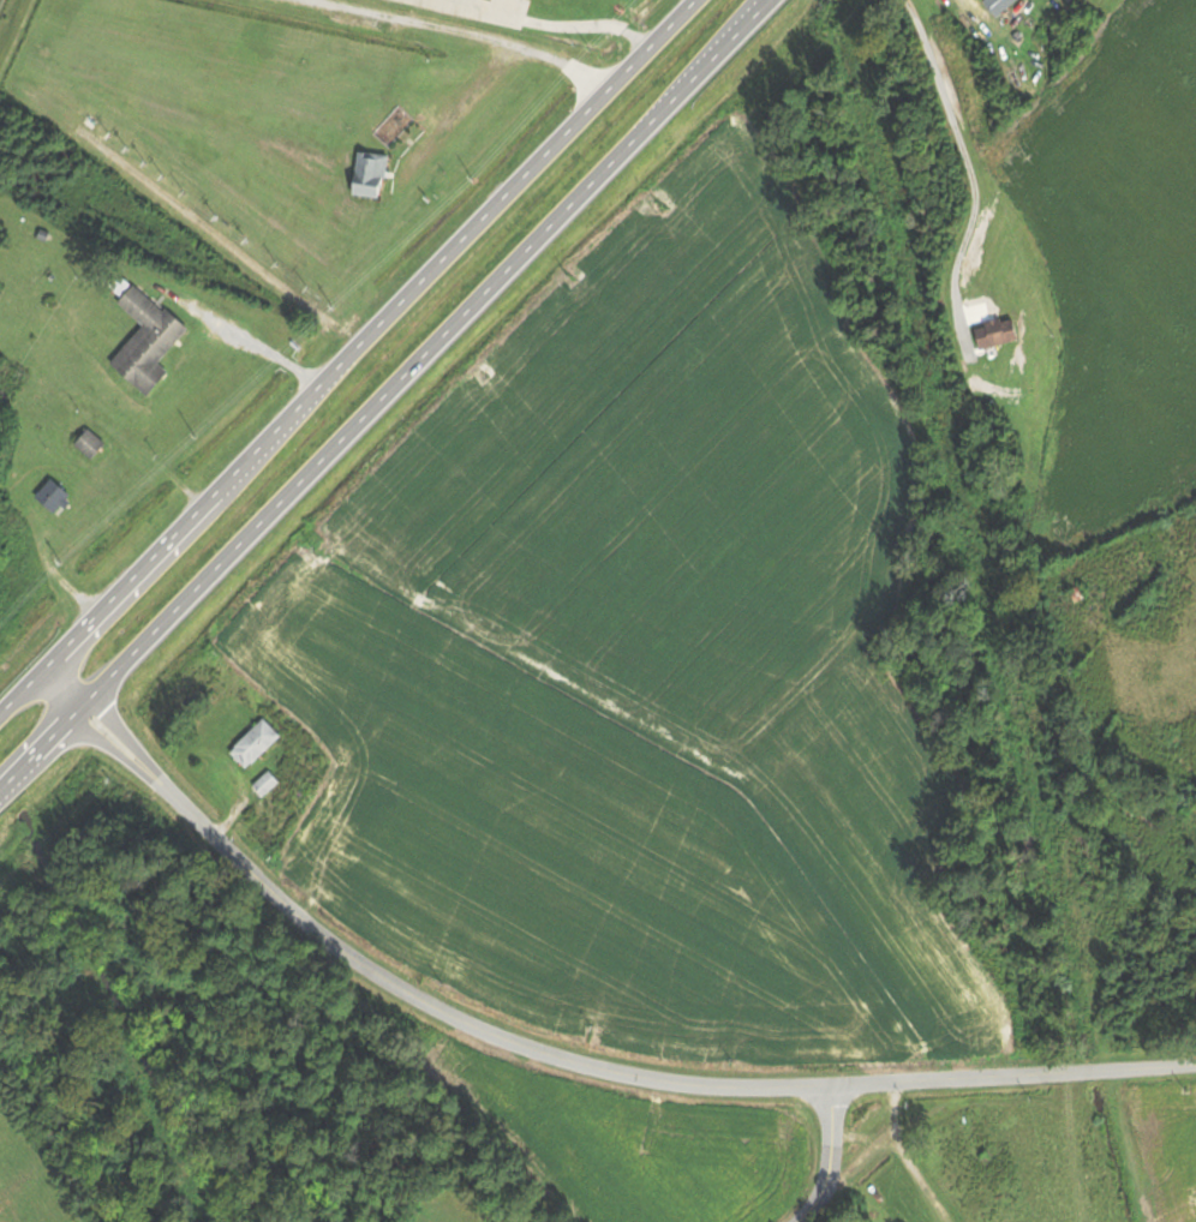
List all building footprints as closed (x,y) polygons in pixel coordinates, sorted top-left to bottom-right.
[(987,2),(1003,18),(1021,0),(989,0),(987,2)] [(414,120),(399,106),(374,132),(389,147),(414,120)] [(361,151),(354,195),(386,199),(392,156),(361,151)] [(172,372),(162,364),(191,329),(126,276),(111,294),(147,323),(114,364),(153,396),(172,372)] [(1021,342),(1017,318),(976,326),(980,350),(1021,342)] [(109,446),(92,429),(77,445),(94,461),(109,446)] [(75,498),(57,479),(39,496),(57,515),(75,498)] [(1077,602),(1086,596),(1081,588),(1072,593),(1077,602)] [(250,771),(285,736),(267,719),(233,753),(250,771)] [(256,785),(265,796),(282,783),(273,772),(256,785)]
